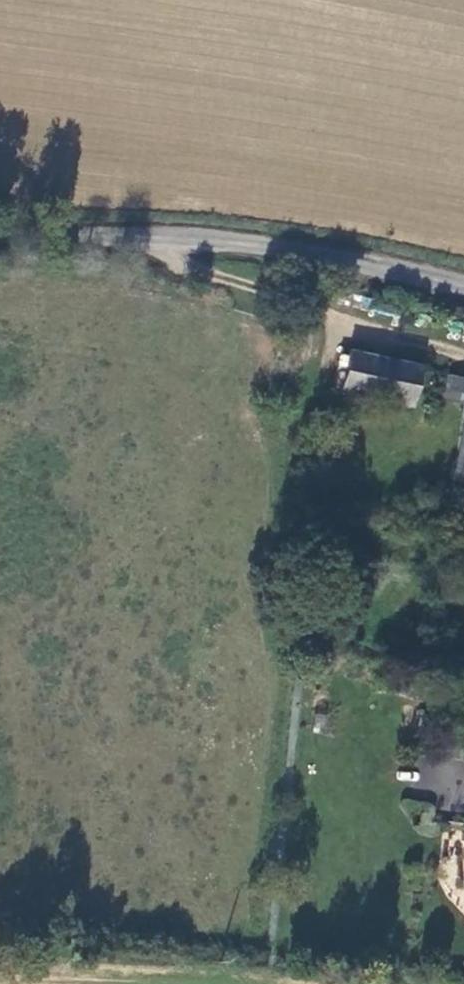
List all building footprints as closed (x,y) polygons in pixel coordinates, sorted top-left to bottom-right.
[(419,369),(351,353),(341,392),(408,408),(419,369)] [(448,478),(463,481),(463,397),(448,478)]
